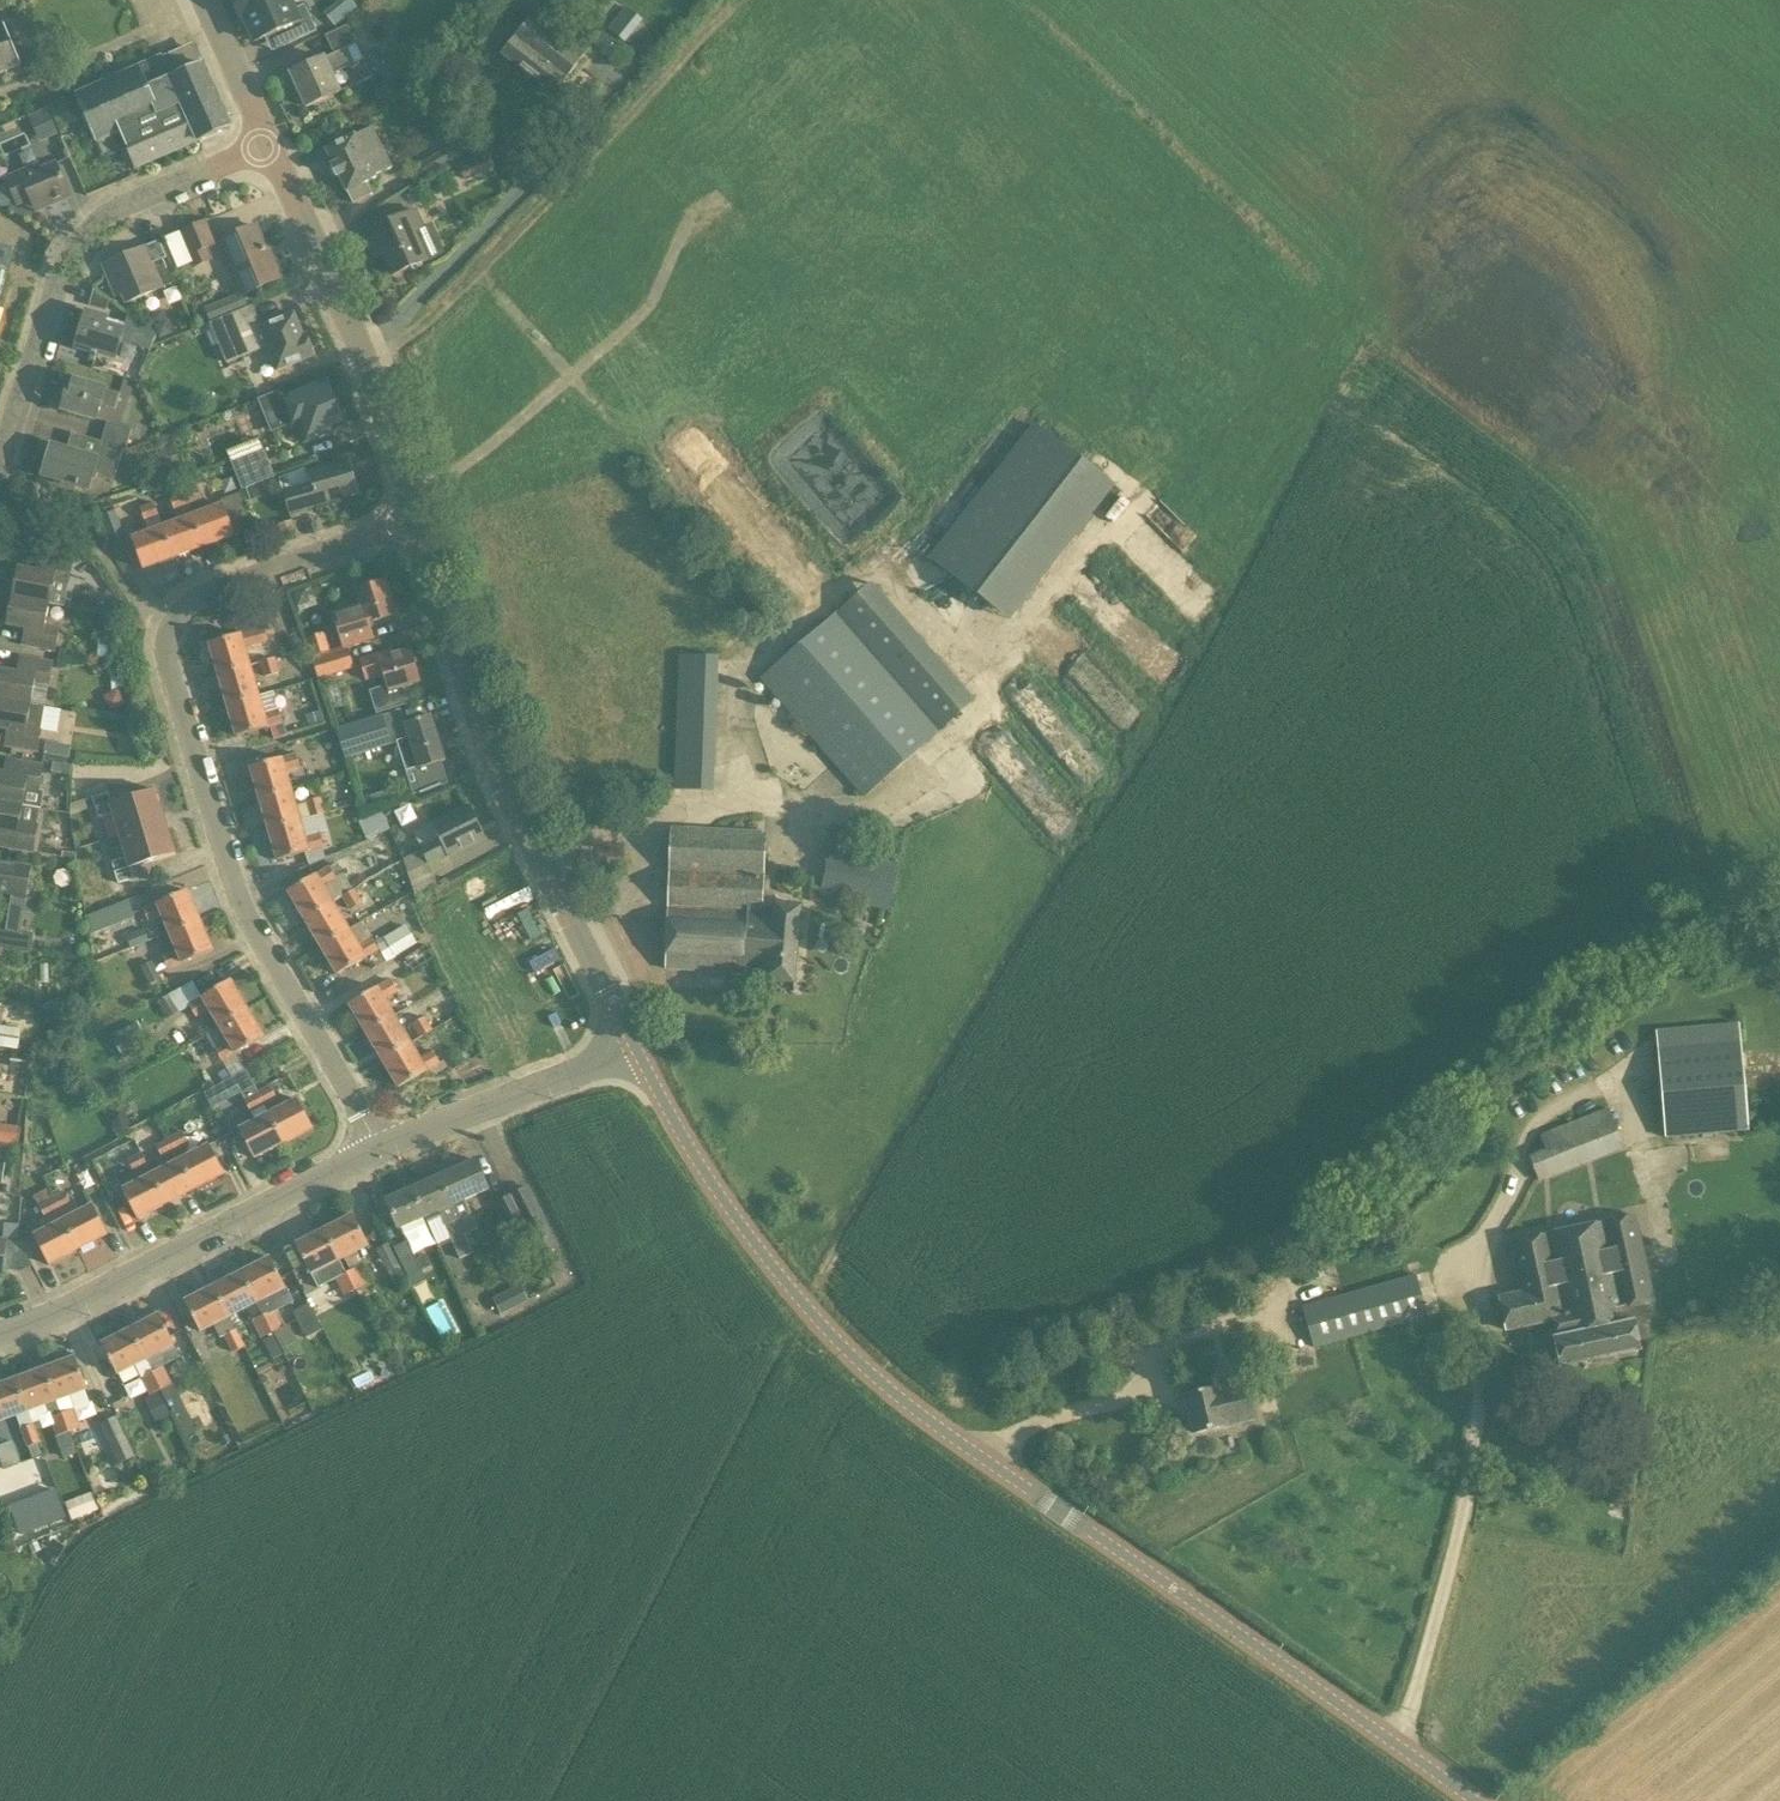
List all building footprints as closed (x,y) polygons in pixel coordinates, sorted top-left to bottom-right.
[(239,17),(275,0),(231,0),(239,17)] [(239,17),(239,18),(243,16),(256,42),(282,30),(288,44),(317,31),(305,5),(294,10),(290,0),(275,0),(239,17)] [(625,5),(608,27),(626,40),(643,18),(625,5)] [(341,6),(328,17),(337,27),(350,17),(341,6)] [(589,50),(538,9),(502,55),(553,95),(589,50)] [(338,92),(330,75),(363,60),(347,26),(326,36),(334,54),(290,73),(298,90),(296,92),(301,104),(304,102),(306,107),(338,92)] [(15,68),(19,66),(3,27),(0,29),(0,74),(15,68)] [(185,48),(76,94),(90,126),(61,138),(69,156),(97,144),(103,156),(116,150),(110,136),(119,132),(127,150),(124,151),(130,166),(134,164),(136,168),(197,142),(199,139),(224,130),(228,120),(203,65),(194,69),(185,48)] [(28,118),(36,135),(54,126),(47,109),(28,118)] [(333,165),(332,166),(338,177),(340,177),(354,204),(399,180),(372,128),(326,149),(333,165)] [(460,157),(453,145),(407,172),(415,184),(460,157)] [(483,147),(463,156),(464,159),(457,163),(466,182),(494,169),(483,147)] [(38,165),(5,179),(16,206),(29,200),(35,213),(70,197),(56,164),(41,170),(38,165)] [(380,245),(393,276),(427,261),(415,234),(424,230),(416,210),(364,233),(371,249),(380,245)] [(207,249),(216,245),(206,222),(165,240),(178,270),(193,263),(195,267),(211,260),(207,249)] [(272,256),(268,258),(255,226),(220,241),(243,295),(282,278),(272,256)] [(126,303),(174,282),(164,258),(166,258),(159,241),(103,265),(116,296),(122,294),(126,303)] [(14,251),(0,247),(0,299),(14,251)] [(90,306),(107,311),(110,302),(95,290),(90,306)] [(303,336),(294,314),(262,327),(253,305),(210,323),(227,364),(267,347),(277,371),(314,356),(306,335),(303,336)] [(108,318),(85,312),(74,348),(86,352),(85,354),(91,355),(92,353),(111,359),(120,330),(105,326),(108,318)] [(156,336),(133,319),(126,342),(151,350),(156,336)] [(163,323),(153,326),(158,339),(168,335),(163,323)] [(115,412),(120,395),(70,380),(61,410),(96,421),(100,407),(115,412)] [(281,401),(277,391),(259,399),(272,431),(289,423),(291,428),(298,425),(305,443),(343,427),(325,383),(281,401)] [(107,423),(102,444),(123,450),(126,450),(132,431),(107,423)] [(932,559),(1009,619),(1112,485),(1036,426),(932,559)] [(227,452),(240,487),(273,474),(259,439),(227,452)] [(123,450),(102,444),(97,460),(51,446),(42,477),(88,491),(92,477),(115,483),(123,450)] [(302,478),(280,485),(289,516),(318,507),(318,509),(339,503),(338,500),(357,494),(353,478),(354,475),(352,469),(349,467),(347,461),(308,473),(311,484),(304,485),(302,478)] [(184,492),(188,505),(203,500),(198,487),(184,492)] [(174,510),(188,505),(184,492),(169,497),(174,510)] [(160,517),(155,504),(139,510),(144,523),(160,517)] [(223,506),(193,517),(204,547),(234,536),(223,506)] [(128,543),(119,516),(103,522),(112,549),(128,543)] [(204,547),(193,517),(163,528),(174,558),(204,547)] [(291,524),(279,528),(283,542),(295,538),(291,524)] [(142,569),(174,558),(163,528),(131,539),(142,569)] [(18,568),(12,598),(48,605),(53,581),(68,584),(72,564),(40,558),(37,572),(18,568)] [(366,625),(396,615),(385,582),(356,591),(361,607),(349,611),(353,625),(338,630),(343,646),(371,638),(366,625)] [(972,700),(869,583),(760,680),(862,797),(972,700)] [(109,591),(107,591),(103,612),(121,615),(122,609),(109,591)] [(305,592),(293,597),(298,609),(310,604),(305,592)] [(44,626),(48,605),(12,598),(7,623),(25,627),(22,642),(54,649),(58,629),(44,626)] [(208,645),(218,676),(249,667),(243,648),(267,640),(263,628),(258,610),(232,617),(237,636),(208,645)] [(204,621),(188,624),(191,643),(207,641),(204,621)] [(114,625),(98,623),(96,636),(112,638),(114,625)] [(351,669),(346,650),(312,660),(318,679),(351,669)] [(365,680),(383,674),(388,691),(376,695),(381,710),(376,712),(376,713),(407,704),(402,688),(421,682),(411,650),(392,655),(391,650),(376,654),(378,660),(361,665),(365,680)] [(712,791),(717,658),(679,657),(674,790),(712,791)] [(29,705),(33,682),(47,685),(50,664),(20,659),(17,674),(0,671),(0,700),(29,705)] [(278,674),(273,659),(260,663),(264,678),(278,674)] [(227,707),(258,697),(249,667),(218,676),(227,707)] [(118,689),(109,694),(106,702),(111,711),(125,704),(118,689)] [(264,715),(258,697),(227,707),(237,737),(282,723),(278,711),(264,715)] [(29,705),(0,700),(0,728),(8,729),(6,745),(37,751),(44,708),(29,705)] [(319,713),(308,716),(311,727),(322,724),(319,713)] [(445,761),(431,715),(382,731),(386,745),(397,741),(415,796),(449,784),(442,762),(445,761)] [(282,723),(269,727),(273,740),(286,736),(282,723)] [(64,747),(46,744),(43,762),(61,765),(64,747)] [(286,772),(300,768),(296,755),(250,768),(259,798),(291,789),(286,772)] [(22,806),(24,791),(37,793),(42,766),(14,761),(11,776),(0,774),(0,802),(22,806)] [(71,767),(53,764),(51,773),(70,776),(71,767)] [(291,789),(259,798),(269,831),(300,821),(291,789)] [(99,820),(113,816),(126,859),(112,863),(119,884),(135,879),(132,869),(175,855),(155,791),(112,805),(109,794),(92,799),(99,820)] [(320,800),(307,804),(312,818),(324,814),(320,800)] [(22,806),(0,802),(0,832),(2,833),(0,846),(0,847),(32,852),(37,826),(19,823),(22,806)] [(412,833),(420,852),(427,866),(447,856),(448,857),(484,839),(469,806),(412,833)] [(367,837),(388,827),(381,811),(359,821),(367,837)] [(325,848),(323,841),(321,835),(306,839),(300,821),(269,831),(278,861),(325,848)] [(761,908),(765,834),(672,829),(666,969),(764,975),(764,981),(795,983),(799,906),(775,905),(775,908),(761,908)] [(829,850),(820,893),(888,908),(898,865),(829,850)] [(436,884),(427,866),(420,852),(403,860),(415,894),(436,884)] [(28,870),(0,866),(0,949),(31,954),(34,934),(19,932),(24,904),(23,904),(28,870)] [(289,893),(305,921),(333,904),(324,888),(337,880),(330,869),(289,893)] [(188,891),(162,902),(144,910),(149,922),(163,917),(170,934),(201,921),(188,891)] [(351,911),(363,905),(356,893),(355,891),(343,898),(351,911)] [(108,907),(115,925),(135,916),(128,899),(108,907)] [(322,948),(350,932),(333,904),(305,921),(322,948)] [(213,951),(201,921),(170,934),(178,951),(164,957),(170,970),(213,951)] [(350,932),(322,948),(338,976),(366,959),(373,971),(417,945),(406,926),(384,939),(385,941),(376,946),(372,940),(360,948),(350,932)] [(144,929),(127,935),(131,948),(149,942),(144,929)] [(149,984),(160,978),(152,962),(141,967),(149,984)] [(378,988),(350,1005),(366,1034),(395,1017),(385,1001),(398,993),(390,980),(378,988)] [(209,1009),(219,1025),(247,1009),(231,981),(189,1006),(196,1016),(209,1009)] [(167,1019),(180,1012),(176,1005),(195,995),(188,984),(157,1002),(167,1019)] [(60,998),(42,1006),(48,1020),(66,1013),(60,998)] [(247,1009),(219,1025),(204,1034),(213,1049),(214,1049),(222,1062),(263,1037),(257,1026),(247,1009)] [(395,1017),(366,1034),(382,1061),(411,1044),(395,1017)] [(432,1031),(431,1028),(424,1018),(413,1024),(421,1038),(432,1031)] [(148,1046),(137,1023),(112,1035),(123,1058),(148,1046)] [(1659,1032),(1672,1144),(1750,1134),(1736,1023),(1659,1032)] [(18,1050),(21,1028),(0,1025),(0,1047),(18,1050)] [(70,1037),(65,1025),(47,1032),(53,1045),(70,1037)] [(433,1052),(420,1059),(411,1044),(382,1061),(398,1088),(440,1064),(433,1052)] [(30,1059),(12,1057),(11,1068),(29,1071),(30,1059)] [(270,1086),(257,1092),(264,1106),(277,1099),(270,1086)] [(264,1106),(257,1092),(255,1093),(252,1087),(241,1093),(245,1099),(250,1113),(264,1106)] [(298,1099),(268,1114),(284,1144),(313,1129),(298,1099)] [(1538,1136),(1540,1141),(1545,1156),(1530,1162),(1538,1183),(1625,1151),(1609,1109),(1592,1115),(1538,1136)] [(254,1159),(284,1144),(268,1114),(239,1130),(254,1159)] [(17,1146),(21,1127),(0,1124),(0,1144),(17,1146)] [(188,1143),(183,1132),(170,1139),(175,1150),(188,1143)] [(175,1150),(170,1139),(156,1145),(162,1157),(175,1150)] [(209,1145),(180,1160),(195,1189),(224,1174),(209,1145)] [(139,1154),(129,1159),(127,1160),(133,1171),(146,1165),(139,1154)] [(195,1189),(180,1160),(151,1175),(166,1204),(195,1189)] [(489,1190),(476,1160),(439,1176),(452,1205),(451,1206),(457,1219),(459,1218),(466,1234),(477,1229),(464,1200),(489,1190)] [(137,1219),(166,1204),(151,1175),(122,1189),(137,1219)] [(429,1181),(412,1188),(425,1218),(438,1212),(459,1259),(473,1253),(465,1234),(466,1234),(459,1218),(457,1219),(451,1206),(452,1205),(439,1176),(429,1181)] [(398,1230),(425,1218),(412,1188),(385,1200),(398,1230)] [(541,1256),(557,1248),(527,1188),(496,1204),(510,1232),(525,1225),(541,1256)] [(78,1250),(63,1221),(47,1189),(34,1196),(44,1217),(39,1222),(44,1231),(34,1236),(49,1265),(78,1250)] [(47,1189),(63,1221),(78,1250),(107,1235),(92,1206),(80,1212),(75,1201),(71,1204),(66,1191),(52,1198),(47,1189)] [(353,1216),(325,1230),(340,1260),(346,1273),(356,1268),(360,1266),(353,1253),(368,1245),(353,1216)] [(1650,1304),(1631,1219),(1506,1247),(1517,1297),(1496,1302),(1504,1337),(1550,1326),(1560,1371),(1640,1353),(1630,1309),(1650,1304)] [(325,1230),(296,1245),(318,1288),(336,1278),(346,1273),(340,1260),(325,1230)] [(413,1291),(427,1283),(407,1245),(393,1252),(413,1291)] [(376,1254),(396,1292),(407,1286),(388,1248),(376,1254)] [(242,1273),(258,1302),(264,1315),(273,1333),(282,1328),(274,1313),(293,1303),(270,1258),(242,1273)] [(356,1268),(346,1273),(355,1291),(365,1285),(356,1268)] [(213,1288),(228,1318),(258,1302),(242,1273),(213,1288)] [(355,1291),(346,1273),(336,1278),(345,1296),(355,1291)] [(1302,1306),(1313,1348),(1428,1318),(1417,1276),(1302,1306)] [(244,1348),(235,1331),(228,1318),(213,1288),(185,1303),(200,1332),(214,1325),(220,1338),(224,1336),(233,1353),(244,1348)] [(515,1307),(507,1292),(493,1299),(501,1314),(515,1307)] [(1208,1304),(1210,1313),(1219,1310),(1217,1301),(1208,1304)] [(309,1304),(293,1313),(306,1338),(323,1329),(309,1304)] [(159,1315),(130,1330),(146,1360),(175,1345),(159,1315)] [(262,1339),(273,1333),(264,1315),(253,1321),(262,1339)] [(117,1375),(146,1360),(130,1330),(102,1344),(117,1375)] [(273,1336),(263,1341),(273,1360),(283,1355),(273,1336)] [(45,1369),(57,1400),(87,1389),(75,1358),(45,1369)] [(172,1385),(164,1368),(153,1373),(162,1390),(175,1385),(172,1385)] [(15,1380),(27,1411),(57,1400),(45,1369),(15,1380)] [(151,1395),(161,1391),(162,1390),(153,1373),(143,1378),(151,1395)] [(21,1428),(32,1424),(27,1411),(15,1380),(0,1386),(0,1422),(16,1415),(21,1428)] [(1217,1386),(1185,1394),(1195,1433),(1254,1419),(1246,1384),(1218,1390),(1217,1386)] [(157,1396),(145,1401),(156,1424),(168,1419),(157,1396)] [(71,1409),(62,1412),(69,1431),(79,1427),(71,1409)] [(62,1412),(50,1417),(57,1435),(69,1431),(62,1412)] [(101,1425),(119,1464),(133,1457),(115,1418),(101,1425)] [(39,1443),(32,1424),(21,1428),(28,1448),(39,1443)] [(69,1431),(56,1436),(63,1457),(76,1452),(69,1431)] [(18,1541),(64,1528),(55,1496),(9,1508),(18,1541)]
